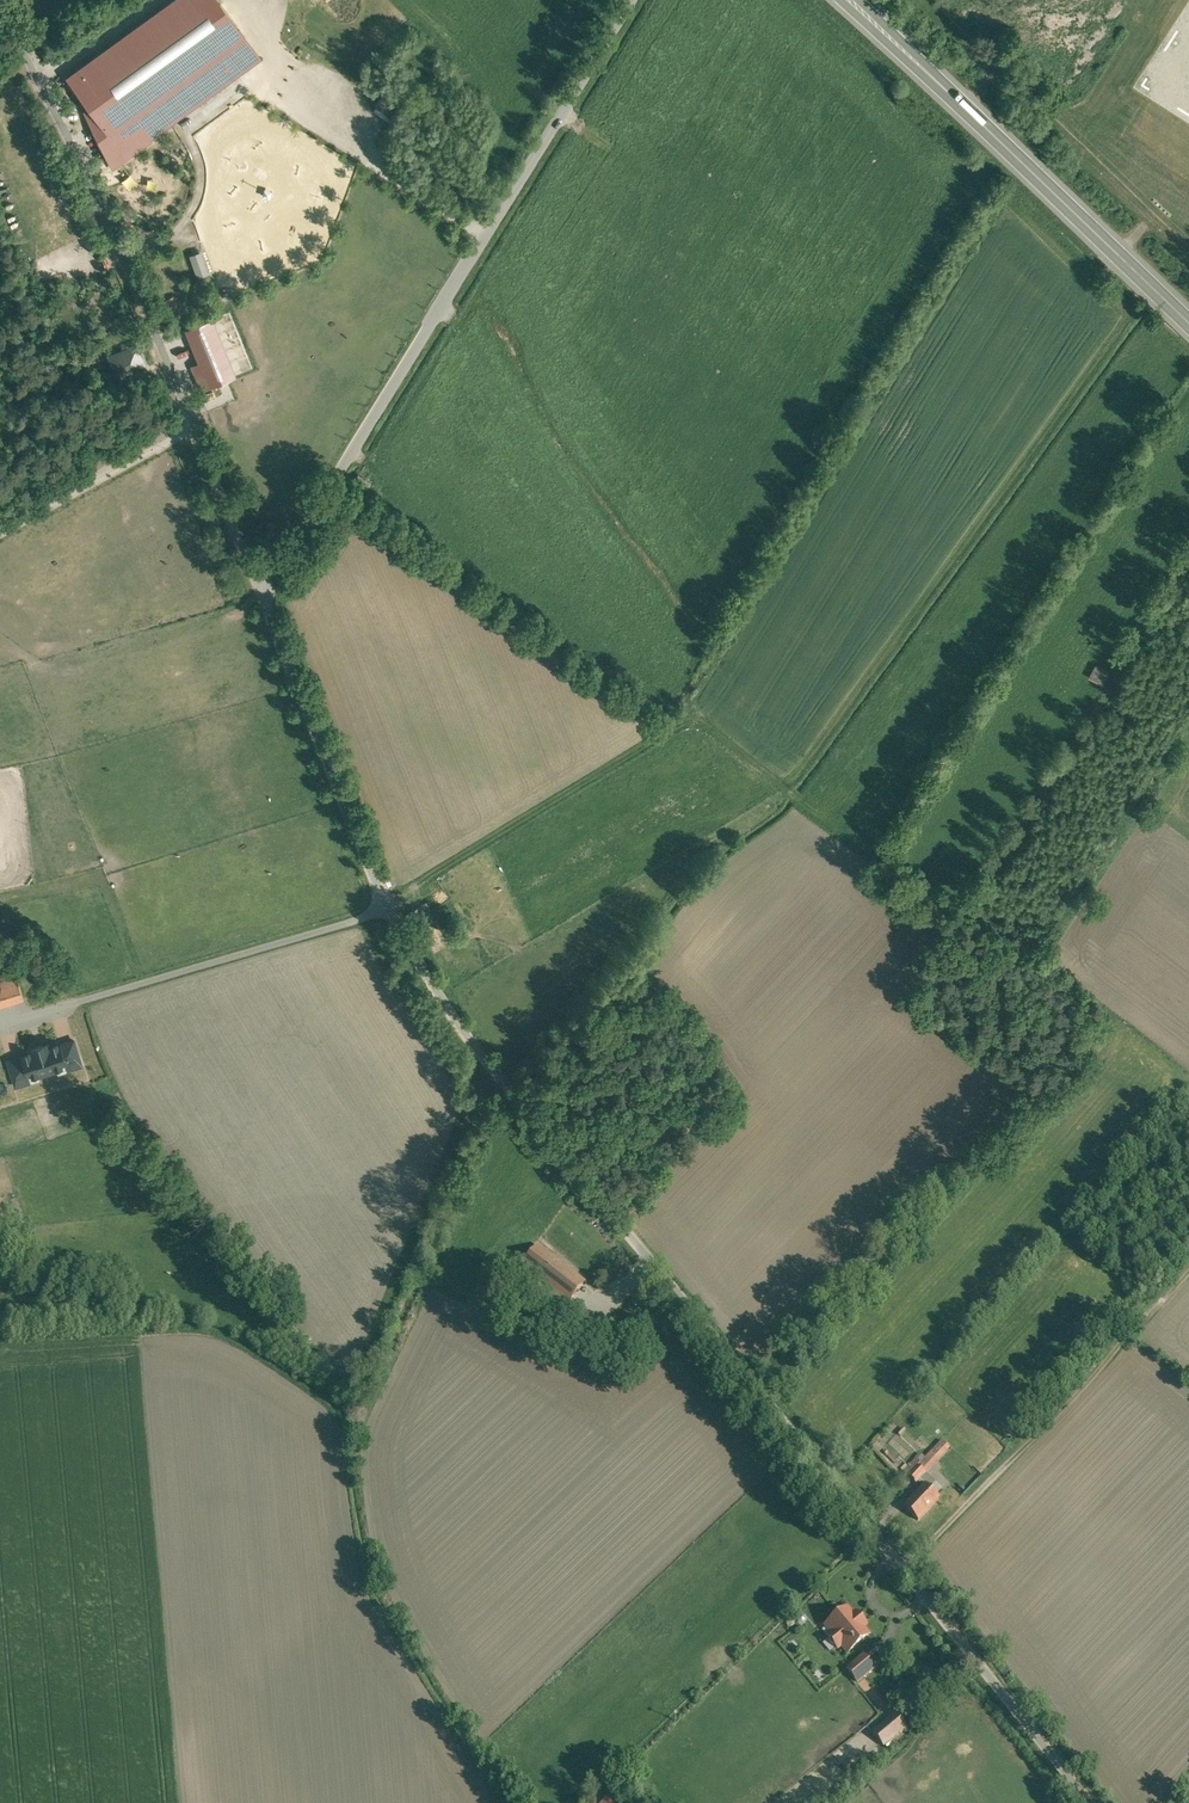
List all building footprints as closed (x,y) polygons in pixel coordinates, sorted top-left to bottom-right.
[(69,77),(92,107),(90,109),(88,110),(92,116),(90,118),(113,165),(120,160),(123,163),(130,157),(126,152),(137,145),(140,149),(152,140),(151,138),(260,57),(218,0),(175,0),(69,77)] [(402,108),(384,95),(376,106),(395,119),(402,108)] [(201,251),(190,255),(198,277),(209,273),(201,251)] [(105,252),(100,254),(106,269),(111,267),(105,252)] [(174,296),(163,301),(169,313),(179,308),(174,296)] [(213,319),(186,330),(208,385),(235,374),(213,319)] [(1103,684),(1109,671),(1092,664),(1087,678),(1103,684)] [(0,975),(0,1006),(24,999),(15,971),(0,975)] [(74,1037),(7,1058),(16,1085),(82,1064),(74,1037)] [(1188,1109),(1188,1087),(1178,1098),(1188,1109)] [(539,1247),(522,1268),(567,1303),(584,1282),(539,1247)] [(920,1454),(903,1471),(916,1483),(950,1448),(942,1440),(925,1458),(920,1454)] [(925,1484),(903,1507),(918,1520),(939,1498),(925,1484)] [(846,1609),(825,1626),(832,1634),(827,1637),(837,1649),(841,1645),(847,1653),(868,1636),(862,1628),(865,1625),(856,1614),(853,1617),(846,1609)] [(863,1656),(847,1669),(857,1682),(874,1669),(863,1656)] [(940,1675),(928,1685),(935,1694),(947,1684),(940,1675)] [(895,1713),(873,1733),(884,1746),(906,1726),(895,1713)] [(854,1758),(841,1768),(848,1777),(861,1768),(854,1758)] [(600,1802),(626,1802),(615,1790),(600,1802)]
